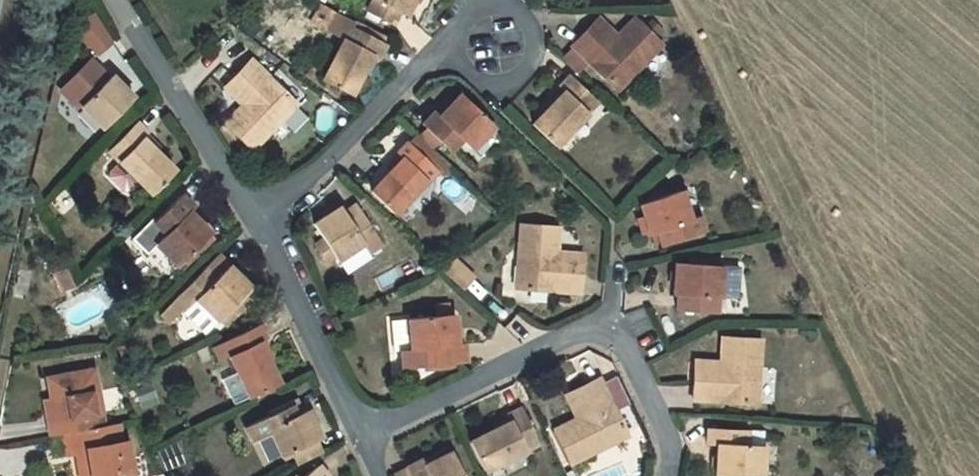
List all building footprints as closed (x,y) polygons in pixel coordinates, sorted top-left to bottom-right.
[(413,0),(372,0),(366,11),(392,24),(399,11),(405,15),(413,0)] [(331,11),(322,29),(343,40),(322,80),(350,95),(362,71),(370,54),(375,57),(377,58),(385,44),(351,26),(353,22),(331,11)] [(77,31),(100,58),(119,41),(95,15),(77,31)] [(593,22),(571,44),(616,89),(661,44),(633,17),(616,35),(611,40),(593,22)] [(597,17),(593,22),(611,40),(616,35),(597,17)] [(367,74),(375,57),(370,54),(362,71),(367,74)] [(62,87),(102,128),(133,97),(111,75),(109,77),(90,59),(62,87)] [(228,82),(247,100),(243,105),(225,123),(252,149),(297,104),(251,60),(228,82)] [(597,102),(569,74),(558,86),(559,87),(563,91),(544,110),(531,124),(554,146),(597,102)] [(228,82),(224,86),(243,105),(247,100),(228,82)] [(559,87),(540,107),(544,110),(563,91),(559,87)] [(493,126),(459,94),(438,116),(433,111),(421,123),(449,151),(461,138),(471,148),(493,126)] [(155,152),(142,139),(145,135),(147,134),(135,122),(108,150),(119,161),(108,172),(109,177),(123,191),(129,191),(139,180),(152,193),(174,171),(155,152)] [(415,133),(407,142),(396,153),(398,154),(402,158),(389,172),(371,191),(393,214),(435,168),(442,174),(449,167),(415,133)] [(159,148),(145,135),(142,139),(155,152),(159,148)] [(402,158),(398,154),(385,168),(389,172),(402,158)] [(690,220),(680,190),(640,203),(649,233),(656,231),(661,245),(704,230),(699,217),(690,220)] [(194,207),(181,195),(143,232),(141,229),(120,249),(135,265),(156,245),(177,266),(211,234),(189,212),(194,207)] [(381,244),(355,204),(343,212),(339,206),(313,224),(323,238),(315,244),(325,261),(334,255),(337,260),(362,243),(368,253),(381,244)] [(514,288),(578,293),(581,262),(555,259),(556,253),(558,227),(520,224),(514,288)] [(555,259),(581,262),(581,255),(556,253),(555,259)] [(251,286),(217,255),(178,295),(189,306),(183,311),(205,333),(219,319),(247,290),(251,286)] [(722,266),(675,262),(672,293),(676,294),(674,309),(715,312),(716,297),(720,297),(722,266)] [(253,296),(247,290),(219,319),(224,325),(253,296)] [(189,306),(178,295),(160,314),(168,322),(180,308),(183,311),(189,306)] [(454,314),(407,319),(410,349),(400,350),(401,368),(465,362),(464,344),(457,345),(454,314)] [(265,338),(259,325),(222,342),(228,356),(249,397),(279,383),(267,359),(259,341),(264,339),(265,338)] [(695,368),(693,399),(757,403),(761,340),(722,338),(721,363),(721,369),(695,368)] [(272,356),(264,339),(259,341),(267,359),(272,356)] [(228,356),(222,342),(212,347),(218,360),(228,356)] [(695,361),(695,368),(721,369),(721,363),(695,361)] [(93,370),(47,379),(51,400),(55,421),(48,423),(50,435),(64,433),(93,428),(91,415),(95,414),(91,393),(98,392),(93,370)] [(627,435),(599,378),(570,392),(582,415),(576,418),(553,429),(570,463),(627,435)] [(98,392),(91,393),(95,414),(91,415),(93,428),(103,426),(98,392)] [(582,415),(570,392),(564,394),(576,418),(582,415)] [(294,399),(268,411),(269,415),(244,426),(252,442),(270,433),(282,456),(291,452),(297,465),(323,452),(316,440),(321,438),(307,409),(300,412),(294,399)] [(51,400),(44,402),(48,423),(55,421),(51,400)] [(494,430),(469,442),(483,470),(537,443),(521,408),(507,415),(508,417),(510,422),(494,430)] [(510,422),(508,417),(491,425),(494,430),(510,422)] [(117,423),(103,426),(93,428),(64,433),(68,455),(76,453),(87,451),(92,475),(133,475),(126,442),(121,443),(117,423)] [(707,428),(706,442),(716,443),(714,474),(748,475),(762,475),(763,446),(746,444),(747,430),(707,428)] [(180,462),(171,446),(157,454),(166,470),(180,462)] [(76,453),(81,475),(92,475),(87,451),(76,453)] [(404,468),(405,469),(409,475),(463,475),(451,452),(423,466),(420,460),(404,468)] [(319,465),(305,475),(328,475),(319,465)]
